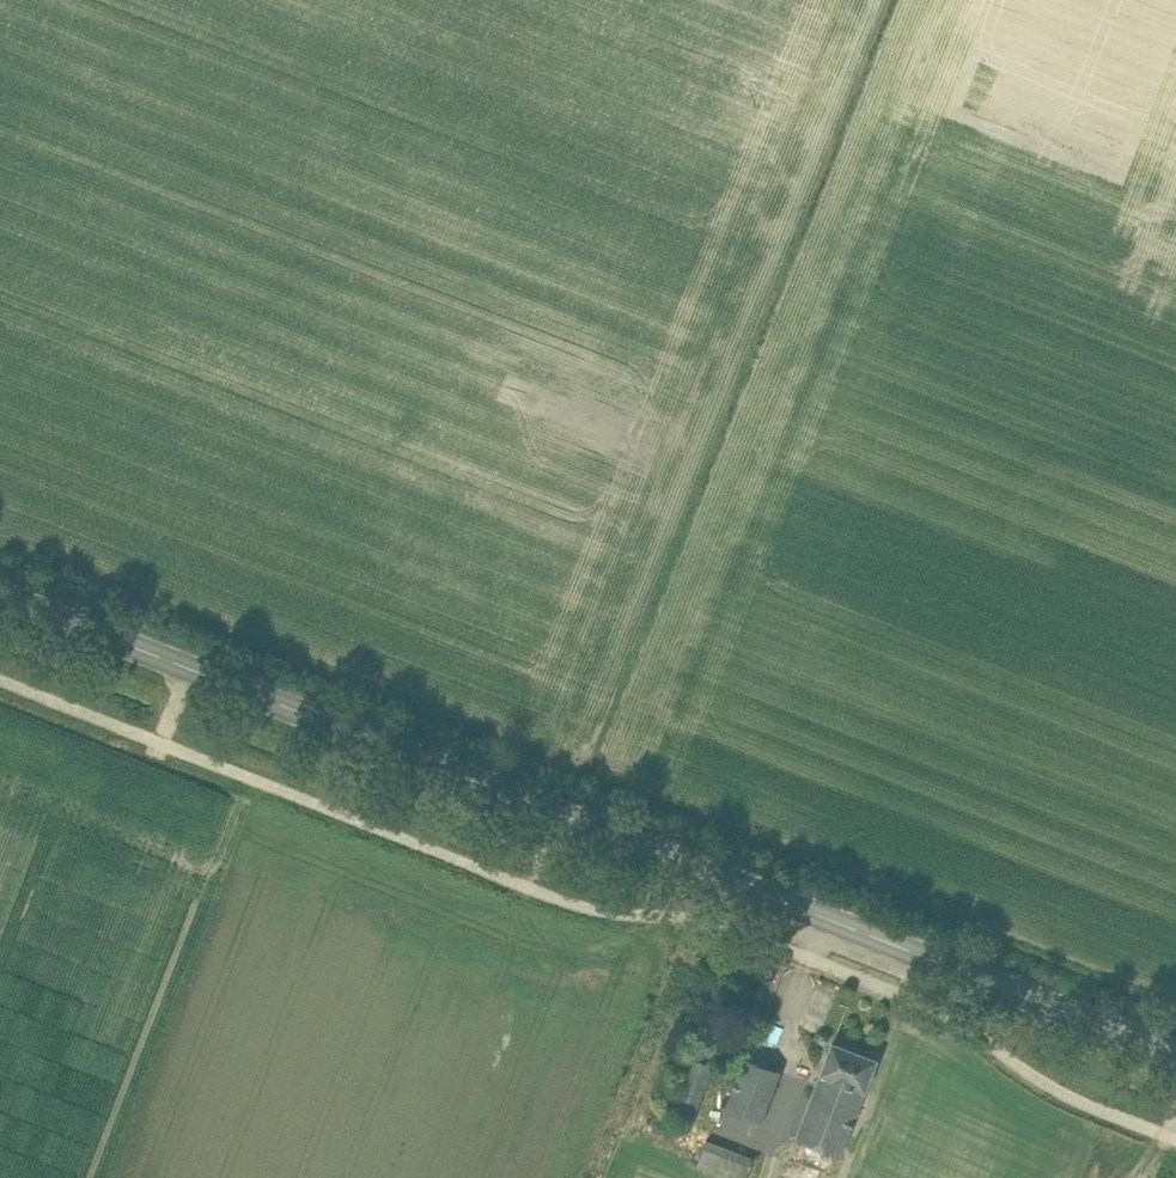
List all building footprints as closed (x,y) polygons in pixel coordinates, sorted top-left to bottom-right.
[(797,1137),(842,1154),(878,1058),(834,1041),(797,1137)] [(716,1066),(689,1055),(668,1108),(695,1119),(716,1066)] [(725,1110),(762,1124),(782,1070),(745,1056),(725,1110)] [(695,1163),(732,1177),(746,1177),(755,1155),(706,1135),(695,1163)]
